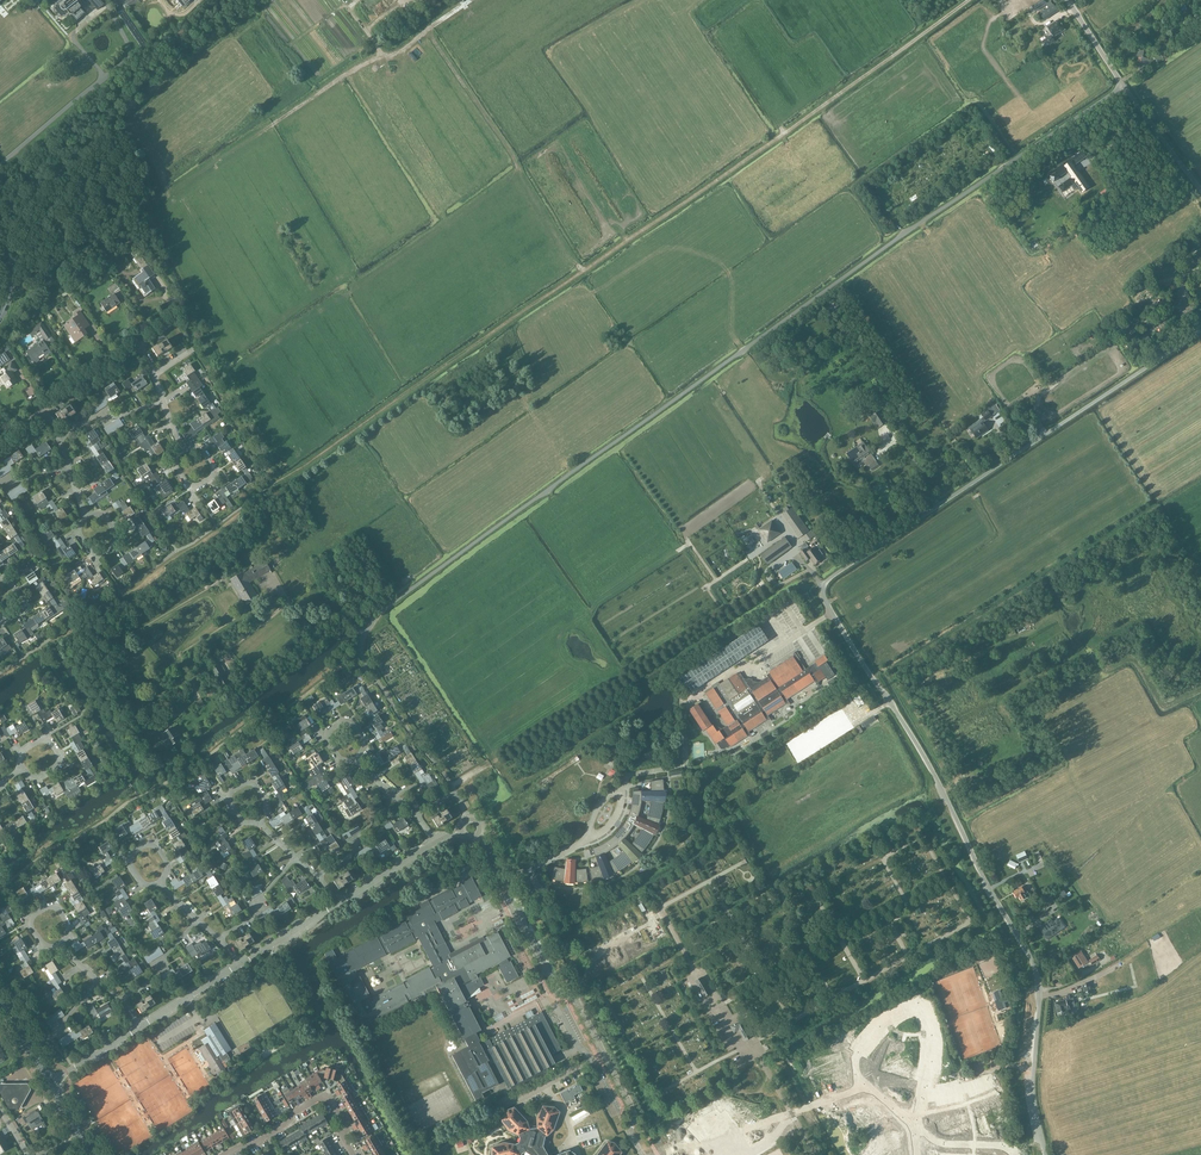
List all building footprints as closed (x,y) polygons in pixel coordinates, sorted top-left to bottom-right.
[(61,16),(63,16),(65,16),(66,14),(67,12),(71,17),(73,16),(77,20),(79,18),(81,16),(84,15),(86,13),(81,7),(77,2),(79,0),(53,0),(53,1),(58,6),(56,8),(56,10),(56,12),(57,14),(59,15),(61,16)] [(97,10),(104,4),(100,0),(89,0),(89,1),(90,2),(92,5),(94,7),(96,9),(97,10)] [(123,4),(127,9),(128,8),(137,2),(135,0),(128,0),(123,4)] [(1196,21),(1189,9),(1182,13),(1189,25),(1196,21)] [(1045,10),(1040,14),(1044,20),(1049,17),(1045,10)] [(1197,11),(1193,14),(1198,21),(1200,19),(1200,17),(1197,11)] [(1177,16),(1184,26),(1187,24),(1181,14),(1177,16)] [(1054,38),(1065,30),(1059,21),(1048,28),(1054,38)] [(1051,36),(1041,42),(1045,48),(1055,42),(1051,36)] [(1133,59),(1139,69),(1153,61),(1145,48),(1132,56),(1134,59),(1133,59)] [(1162,52),(1160,54),(1160,53),(1154,57),(1157,62),(1163,58),(1162,57),(1164,55),(1162,52)] [(1070,160),(1048,175),(1053,182),(1058,178),(1067,171),(1074,166),(1070,160)] [(1070,179),(1059,187),(1063,192),(1066,196),(1074,191),(1071,187),(1071,186),(1074,191),(1078,188),(1082,193),(1089,188),(1079,173),(1077,172),(1074,168),(1074,166),(1067,171),(1070,176),(1070,179)] [(104,251),(97,256),(104,266),(108,263),(105,259),(105,256),(107,255),(104,251)] [(134,256),(138,261),(140,261),(143,259),(137,251),(134,253),(135,256),(134,256)] [(1185,261),(1187,265),(1191,270),(1197,266),(1191,257),(1185,261)] [(134,279),(145,295),(154,289),(149,281),(155,277),(148,266),(142,270),(143,273),(134,279)] [(108,288),(111,294),(119,288),(116,283),(108,288)] [(65,289),(60,292),(63,298),(69,294),(65,289)] [(114,294),(100,303),(107,313),(121,303),(114,294)] [(1170,311),(1168,312),(1172,317),(1176,314),(1173,309),(1170,311)] [(75,317),(63,325),(72,337),(74,336),(78,341),(87,334),(84,330),(90,326),(80,311),(73,315),(75,317)] [(1164,318),(1155,323),(1158,328),(1162,333),(1169,329),(1165,323),(1166,322),(1164,318)] [(41,322),(28,331),(32,337),(39,332),(45,341),(51,337),(41,322)] [(1120,329),(1123,335),(1131,330),(1128,325),(1120,329)] [(1151,340),(1149,337),(1146,333),(1139,337),(1144,345),(1151,340)] [(42,340),(26,352),(34,363),(39,360),(37,358),(44,353),(45,356),(50,352),(42,340)] [(161,343),(162,344),(158,346),(157,345),(152,349),(158,358),(163,354),(163,353),(166,351),(167,352),(173,348),(167,340),(161,343)] [(12,362),(6,366),(6,367),(0,371),(0,373),(1,375),(0,376),(0,378),(5,385),(6,384),(9,388),(16,382),(12,376),(13,375),(12,373),(17,370),(12,362)] [(186,383),(188,386),(198,379),(196,375),(196,374),(194,372),(195,371),(190,364),(182,370),(187,377),(190,380),(186,383)] [(132,384),(131,384),(128,379),(122,383),(126,390),(132,386),(136,392),(148,384),(142,377),(132,384)] [(188,386),(193,392),(196,390),(199,388),(200,388),(203,386),(198,379),(188,386)] [(105,389),(106,391),(99,396),(101,399),(102,399),(106,406),(109,404),(107,400),(110,398),(111,399),(120,392),(114,383),(105,389)] [(193,393),(198,401),(205,396),(200,388),(199,388),(196,390),(193,392),(193,393)] [(204,409),(207,407),(210,411),(211,412),(214,410),(210,404),(205,396),(198,401),(204,409)] [(65,409),(62,412),(61,411),(56,415),(62,423),(67,419),(67,418),(70,416),(71,418),(76,414),(71,405),(65,409)] [(206,413),(198,419),(203,425),(211,420),(208,417),(216,412),(214,410),(211,412),(210,411),(206,414),(206,413)] [(871,419),(869,414),(868,415),(878,429),(890,421),(885,414),(882,416),(878,411),(872,415),(874,417),(871,419)] [(986,421),(991,417),(987,411),(982,415),(984,418),(982,420),(984,422),(986,420),(986,421)] [(190,424),(192,427),(186,432),(190,438),(192,437),(193,436),(197,434),(196,433),(204,428),(203,425),(198,419),(196,420),(194,421),(190,424)] [(972,430),(977,438),(988,430),(982,422),(972,430)] [(141,444),(142,444),(150,438),(149,436),(148,435),(145,437),(143,434),(143,433),(141,430),(140,429),(138,426),(129,433),(133,439),(136,437),(141,444)] [(90,443),(91,442),(93,446),(90,448),(92,451),(99,447),(94,440),(99,437),(94,430),(86,436),(90,443)] [(216,444),(219,447),(222,445),(225,443),(222,439),(224,438),(221,433),(216,436),(215,435),(211,438),(209,440),(213,446),(216,444)] [(144,447),(146,446),(148,450),(149,449),(154,456),(156,455),(157,456),(164,452),(158,442),(155,445),(150,438),(142,444),(144,447)] [(26,449),(30,456),(36,452),(40,458),(51,450),(46,442),(35,450),(32,445),(26,449)] [(223,454),(226,452),(231,449),(226,442),(225,443),(222,445),(219,447),(218,447),(223,454)] [(879,466),(872,455),(871,453),(870,453),(864,443),(848,453),(851,459),(851,460),(853,465),(862,459),(867,467),(869,466),(872,470),(879,466)] [(96,458),(102,466),(109,461),(103,453),(100,455),(97,452),(101,450),(99,447),(92,451),(97,458),(96,458)] [(228,456),(234,464),(240,460),(235,451),(233,452),(231,449),(226,452),(228,456)] [(9,457),(3,461),(5,464),(10,471),(13,469),(11,466),(14,463),(14,464),(24,458),(19,450),(9,457)] [(239,472),(242,470),(245,475),(246,475),(247,476),(249,474),(245,468),(246,468),(240,460),(234,464),(239,472)] [(114,477),(113,477),(114,477),(115,478),(118,475),(114,470),(114,469),(109,461),(102,466),(107,474),(110,472),(114,477)] [(147,474),(151,481),(158,476),(156,473),(153,475),(150,471),(151,471),(146,464),(137,471),(141,477),(147,474)] [(242,477),(233,482),(238,489),(245,485),(246,484),(248,484),(251,482),(252,480),(251,479),(252,478),(249,474),(247,476),(246,475),(245,475),(242,477)] [(110,479),(102,484),(106,491),(121,481),(119,478),(118,475),(115,478),(114,477),(113,477),(110,479)] [(151,481),(147,483),(152,491),(157,487),(164,498),(173,493),(171,490),(172,489),(166,480),(163,482),(160,478),(158,476),(151,481)] [(226,488),(219,492),(224,499),(227,497),(230,495),(238,489),(233,482),(225,488),(226,488)] [(96,493),(89,497),(94,504),(96,502),(97,502),(96,501),(108,494),(107,492),(106,491),(102,484),(94,490),(96,493)] [(46,507),(47,508),(54,503),(52,500),(49,503),(46,499),(47,499),(44,495),(43,494),(42,492),(33,498),(41,510),(46,507)] [(224,499),(219,492),(216,495),(218,498),(215,500),(214,500),(207,505),(213,513),(220,508),(218,505),(223,502),(222,500),(224,499)] [(181,512),(179,509),(185,505),(183,502),(183,501),(177,505),(175,502),(162,511),(166,518),(175,512),(176,514),(180,511),(181,512)] [(130,517),(136,513),(134,514),(130,507),(128,508),(124,502),(121,504),(114,508),(117,511),(120,509),(122,512),(122,513),(127,520),(130,517)] [(54,503),(47,508),(49,511),(52,509),(61,522),(68,517),(62,508),(59,510),(54,503)] [(179,509),(181,512),(184,510),(186,513),(191,521),(196,517),(199,522),(203,519),(195,507),(190,511),(187,507),(185,505),(179,509)] [(783,514),(800,538),(810,531),(793,507),(783,514)] [(5,532),(12,527),(7,519),(9,517),(5,510),(2,512),(3,512),(0,514),(0,523),(0,524),(5,532)] [(132,521),(137,529),(144,525),(139,517),(139,516),(136,513),(130,517),(132,521)] [(149,540),(150,541),(153,539),(153,538),(149,533),(144,525),(137,529),(143,537),(146,535),(149,540)] [(17,542),(18,542),(18,543),(21,541),(17,535),(18,535),(12,527),(5,532),(11,540),(14,537),(17,542)] [(50,530),(40,536),(45,543),(51,539),(55,546),(62,541),(60,538),(57,540),(54,537),(55,537),(52,533),(51,532),(50,530)] [(785,537),(760,555),(768,565),(792,547),(785,537)] [(145,542),(137,547),(142,554),(150,549),(148,546),(155,541),(153,539),(150,541),(149,540),(146,542),(145,542)] [(4,547),(5,550),(10,556),(18,551),(17,550),(24,545),(23,543),(22,542),(21,541),(18,543),(18,542),(17,542),(14,544),(13,544),(9,547),(8,545),(4,547)] [(62,541),(55,546),(57,549),(58,548),(63,556),(65,555),(66,556),(69,560),(76,555),(70,546),(67,548),(64,544),(62,541)] [(129,553),(123,558),(127,564),(134,560),(142,554),(137,547),(129,553)] [(810,559),(815,565),(822,560),(820,557),(823,555),(819,549),(816,552),(814,548),(807,553),(805,549),(800,553),(806,561),(810,559)] [(4,565),(2,561),(10,556),(5,550),(3,551),(1,552),(0,553),(0,568),(4,565)] [(127,564),(123,558),(120,560),(122,563),(118,566),(118,565),(111,570),(117,578),(123,574),(120,569),(127,564)] [(270,570),(264,561),(244,573),(243,572),(230,579),(246,605),(257,598),(249,583),(256,579),(256,578),(270,570)] [(782,570),(786,577),(797,569),(792,563),(782,570)] [(30,585),(34,583),(33,583),(40,578),(41,578),(36,571),(34,572),(29,566),(27,567),(25,564),(23,566),(25,569),(18,573),(20,576),(24,574),(26,578),(25,578),(30,585)] [(84,578),(85,578),(82,574),(89,570),(87,567),(77,574),(74,570),(65,577),(70,583),(79,577),(82,575),(84,578)] [(89,570),(82,574),(85,578),(86,576),(89,580),(90,579),(94,586),(98,584),(99,586),(105,582),(104,580),(99,573),(93,576),(89,570)] [(35,587),(41,595),(48,590),(42,582),(45,580),(43,576),(40,578),(33,583),(34,583),(36,586),(35,587)] [(50,601),(53,605),(54,606),(57,604),(53,598),(48,590),(41,595),(46,603),(50,601)] [(49,607),(41,613),(45,619),(53,614),(63,607),(58,606),(57,604),(54,606),(53,605),(49,608),(49,607)] [(29,621),(26,623),(31,629),(32,631),(38,627),(37,625),(45,619),(41,613),(33,618),(33,619),(29,621)] [(31,629),(26,623),(23,625),(26,629),(22,631),(15,635),(20,644),(27,639),(24,634),(31,629)] [(2,649),(5,653),(11,648),(9,644),(7,645),(3,638),(0,640),(0,650),(2,649)] [(767,675),(768,677),(759,683),(752,681),(753,679),(748,678),(748,679),(744,678),(741,675),(737,673),(720,684),(718,686),(717,683),(704,692),(705,694),(726,726),(722,729),(717,726),(700,700),(694,704),(696,706),(689,710),(703,731),(706,730),(716,745),(717,743),(722,751),(730,746),(731,747),(739,742),(748,736),(752,737),(749,732),(767,720),(771,721),(768,716),(786,704),(791,705),(787,699),(799,691),(814,681),(818,686),(819,682),(826,677),(827,680),(835,675),(826,662),(828,661),(824,655),(815,661),(816,663),(814,664),(806,669),(799,659),(801,657),(797,652),(795,653),(794,652),(793,657),(769,673),(771,675),(767,675)] [(210,667),(217,679),(217,680),(215,681),(219,688),(228,684),(224,676),(227,674),(220,662),(218,663),(217,663),(210,667)] [(827,682),(830,687),(836,683),(834,678),(831,680),(827,682)] [(688,679),(687,686),(695,687),(697,680),(688,679)] [(361,692),(360,691),(363,689),(362,687),(361,686),(354,691),(352,688),(344,693),(349,700),(357,695),(357,694),(361,692)] [(360,699),(365,707),(372,703),(367,694),(362,687),(363,689),(360,691),(361,692),(363,697),(360,699)] [(341,705),(349,700),(344,693),(336,698),(338,701),(334,704),(332,700),(329,702),(333,709),(340,705),(341,705)] [(204,705),(201,699),(195,702),(198,708),(204,705)] [(28,705),(25,707),(31,716),(33,714),(34,715),(37,713),(43,723),(47,721),(43,714),(46,713),(38,700),(35,701),(28,705)] [(330,711),(333,709),(329,702),(327,703),(326,702),(321,705),(319,702),(312,707),(318,715),(325,711),(325,710),(328,708),(330,711)] [(370,721),(378,716),(380,715),(377,711),(372,703),(365,707),(371,716),(371,715),(373,719),(370,721)] [(46,713),(43,714),(47,721),(53,717),(57,723),(64,719),(58,709),(52,713),(50,710),(46,713)] [(300,737),(301,737),(303,740),(309,736),(305,729),(311,726),(306,718),(305,716),(292,724),(300,737)] [(374,734),(376,737),(382,733),(384,736),(385,736),(381,730),(384,728),(381,724),(383,723),(378,716),(370,721),(374,728),(375,728),(377,732),(374,734)] [(861,725),(863,728),(876,720),(874,717),(861,725)] [(148,734),(153,731),(158,728),(153,721),(143,728),(148,734)] [(5,727),(10,736),(17,732),(19,735),(29,730),(24,722),(14,728),(13,725),(9,727),(6,728),(5,727)] [(5,727),(4,727),(4,726),(0,728),(0,738),(1,737),(5,734),(7,738),(10,736),(5,727)] [(70,744),(72,747),(79,743),(79,742),(82,740),(78,734),(80,733),(75,726),(67,731),(71,738),(74,742),(70,744)] [(173,727),(163,733),(171,746),(172,745),(174,745),(175,744),(176,743),(179,741),(176,737),(178,735),(173,727)] [(301,737),(300,737),(297,739),(298,742),(289,747),(294,755),(303,749),(301,746),(311,739),(309,736),(303,740),(301,737)] [(76,754),(81,762),(88,758),(83,750),(85,750),(81,742),(79,743),(72,747),(76,754)] [(401,753),(404,750),(404,749),(407,747),(405,745),(406,745),(405,745),(398,749),(396,746),(388,751),(393,758),(401,753)] [(404,757),(409,765),(416,761),(411,753),(406,745),(405,745),(407,747),(404,749),(404,750),(407,755),(404,757)] [(616,747),(614,749),(613,749),(607,758),(614,762),(620,753),(619,753),(621,750),(616,747)] [(262,754),(261,753),(265,751),(263,749),(263,748),(256,752),(254,750),(246,755),(250,762),(259,757),(258,756),(262,754)] [(261,761),(267,769),(274,765),(268,756),(263,749),(265,751),(261,753),(262,754),(265,759),(261,761)] [(384,763),(393,758),(388,751),(380,756),(380,757),(376,759),(374,756),(371,758),(375,764),(382,760),(384,763)] [(316,774),(317,776),(324,772),(320,765),(323,763),(317,753),(310,758),(316,767),(313,769),(311,770),(314,775),(316,774)] [(248,763),(250,762),(246,755),(237,760),(236,758),(230,762),(230,763),(235,771),(237,769),(242,767),(246,764),(248,763)] [(86,771),(88,774),(89,774),(90,774),(92,777),(94,776),(95,776),(99,777),(95,770),(92,772),(90,768),(93,766),(88,758),(81,762),(86,771)] [(232,773),(235,771),(230,763),(228,760),(214,768),(219,777),(220,776),(226,772),(230,770),(232,773)] [(415,773),(419,780),(426,776),(424,773),(421,769),(416,761),(409,765),(414,774),(415,773)] [(271,783),(280,778),(277,774),(279,773),(274,765),(267,769),(268,771),(269,773),(272,778),(272,777),(275,781),(271,783)] [(611,769),(608,774),(613,777),(616,772),(611,769)] [(81,774),(73,779),(77,786),(85,781),(88,786),(97,780),(95,776),(94,776),(92,777),(90,774),(89,774),(88,774),(87,775),(86,773),(85,772),(82,774),(81,774)] [(324,772),(317,776),(321,783),(316,786),(320,793),(330,787),(326,780),(325,780),(323,777),(326,775),(324,772)] [(200,797),(199,798),(201,798),(203,801),(210,797),(206,790),(212,787),(204,774),(200,777),(203,782),(197,786),(202,792),(198,795),(200,797)] [(426,776),(419,780),(421,783),(424,781),(427,785),(426,785),(431,792),(439,787),(435,780),(429,774),(426,776)] [(347,795),(349,798),(356,794),(354,791),(351,787),(355,785),(349,776),(339,782),(347,795)] [(275,796),(277,799),(284,795),(286,798),(286,797),(282,791),(287,788),(284,785),(280,778),(271,783),(273,785),(274,787),(276,790),(279,793),(275,796)] [(63,781),(59,783),(61,786),(64,792),(67,796),(79,788),(78,788),(79,788),(77,786),(73,779),(65,784),(63,781)] [(658,825),(659,822),(661,817),(662,811),(663,805),(663,802),(665,802),(665,791),(663,791),(663,788),(663,783),(662,779),(649,781),(650,783),(650,787),(650,791),(641,792),(641,791),(639,791),(638,787),(633,788),(633,791),(632,791),(632,792),(632,796),(632,799),(632,802),(631,806),(631,809),(630,813),(629,816),(627,820),(626,823),(625,824),(622,822),(618,828),(621,830),(619,832),(617,835),(614,837),(611,840),(608,842),(605,844),(602,846),(599,847),(595,848),(592,849),(589,850),(591,856),(594,855),(595,858),(596,858),(599,866),(595,867),(591,868),(589,868),(592,881),(595,881),(600,879),(603,878),(603,880),(614,875),(613,874),(616,873),(621,870),(626,867),(631,863),(633,861),(634,863),(642,855),(641,854),(644,850),(648,845),(651,839),(654,835),(655,836),(660,825),(658,825)] [(17,796),(22,804),(29,800),(24,792),(23,792),(21,788),(25,786),(23,783),(16,787),(14,784),(20,794),(17,796)] [(46,786),(43,788),(47,795),(54,791),(57,796),(64,792),(61,786),(59,783),(52,787),(52,788),(48,790),(46,786)] [(358,797),(356,794),(349,798),(343,802),(347,809),(344,811),(349,818),(362,810),(357,803),(354,799),(358,797)] [(201,798),(199,798),(190,803),(192,807),(190,808),(194,816),(204,810),(202,807),(212,800),(210,797),(203,801),(201,798)] [(27,813),(30,816),(31,816),(33,819),(35,817),(31,810),(34,808),(29,800),(22,804),(27,813)] [(306,812),(305,811),(308,809),(307,807),(307,806),(299,811),(297,808),(289,813),(294,820),(302,815),(302,814),(306,812)] [(305,819),(310,827),(317,823),(312,814),(312,815),(307,807),(308,809),(305,811),(306,812),(308,817),(305,819)] [(160,818),(163,816),(162,815),(166,813),(164,811),(165,810),(164,810),(157,814),(155,811),(147,816),(152,824),(160,819),(160,818)] [(163,823),(168,831),(175,826),(170,818),(165,811),(165,810),(164,811),(166,813),(162,815),(163,816),(166,821),(163,823)] [(442,815),(440,816),(439,817),(438,816),(432,819),(438,828),(443,825),(443,823),(446,821),(446,822),(452,818),(447,810),(441,813),(442,815)] [(286,825),(294,820),(289,813),(281,818),(279,815),(276,818),(276,817),(272,819),(277,826),(283,822),(286,825)] [(217,835),(219,838),(226,833),(221,826),(225,824),(219,815),(211,820),(220,833),(217,835)] [(23,816),(14,821),(19,828),(27,823),(27,822),(29,824),(36,820),(35,817),(33,819),(31,816),(30,816),(25,819),(23,816)] [(143,829),(152,824),(147,816),(138,822),(131,826),(136,833),(143,829)] [(387,831),(393,827),(397,833),(408,826),(403,818),(392,825),(389,820),(383,824),(387,831)] [(6,826),(3,828),(6,834),(9,831),(10,833),(19,828),(14,821),(6,826)] [(316,835),(320,842),(327,838),(325,835),(317,823),(310,827),(312,831),(311,831),(314,835),(315,835),(316,835)] [(133,835),(136,833),(131,826),(125,830),(122,826),(115,830),(120,839),(127,834),(131,831),(133,835)] [(173,845),(186,836),(184,832),(180,834),(175,826),(168,831),(173,839),(174,839),(176,843),(173,845)] [(226,833),(219,838),(220,841),(218,842),(220,846),(217,848),(222,855),(231,849),(227,842),(224,839),(228,836),(226,833)] [(327,838),(320,842),(322,845),(326,843),(328,847),(327,847),(332,854),(340,849),(336,842),(332,835),(327,838)] [(244,864),(246,863),(248,861),(257,856),(253,849),(256,847),(250,837),(243,842),(248,851),(242,855),(245,859),(242,861),(238,864),(239,865),(237,866),(238,867),(240,866),(240,867),(244,864)] [(181,840),(173,845),(177,852),(178,852),(180,855),(176,857),(180,864),(187,859),(185,855),(189,852),(185,846),(181,840)] [(370,845),(367,847),(371,854),(378,850),(380,853),(390,847),(385,840),(376,846),(376,847),(372,849),(370,845)] [(101,852),(97,855),(101,860),(103,860),(105,863),(111,859),(109,856),(107,852),(113,849),(108,841),(99,847),(101,852)] [(1015,854),(1015,855),(1019,862),(1028,858),(1025,850),(1015,854)] [(365,858),(361,851),(355,855),(359,862),(365,858)] [(1034,853),(1038,861),(1042,859),(1039,851),(1034,853)] [(248,861),(246,863),(248,866),(248,867),(250,870),(249,870),(253,878),(263,872),(258,864),(258,865),(256,861),(259,859),(257,856),(248,861)] [(91,870),(87,873),(92,880),(96,878),(101,874),(103,874),(105,872),(110,869),(107,866),(113,862),(111,859),(105,863),(103,860),(101,861),(103,863),(100,865),(91,870)] [(1007,865),(1015,869),(1017,863),(1010,859),(1007,865)] [(556,867),(554,866),(551,879),(555,881),(560,882),(563,882),(563,884),(575,885),(575,883),(576,883),(581,883),(586,882),(588,882),(586,869),(583,869),(580,870),(576,870),(576,861),(565,860),(565,869),(560,868),(556,867)] [(206,881),(212,889),(219,885),(213,876),(210,871),(208,868),(201,873),(199,869),(191,875),(195,882),(203,877),(203,876),(207,874),(210,879),(206,881)] [(64,878),(65,878),(64,877),(67,875),(66,872),(65,872),(64,873),(62,871),(57,874),(56,873),(55,874),(48,878),(53,886),(54,885),(61,880),(64,878)] [(64,885),(69,893),(76,888),(71,880),(74,878),(71,872),(67,874),(66,872),(67,875),(64,877),(65,878),(64,878),(67,882),(64,885)] [(343,876),(341,878),(340,879),(339,878),(334,881),(339,890),(345,886),(344,885),(347,883),(348,884),(353,880),(348,872),(342,875),(343,876)] [(187,887),(195,882),(191,875),(182,880),(179,882),(177,879),(174,881),(178,888),(185,884),(187,887)] [(120,877),(113,881),(118,891),(116,892),(120,899),(127,895),(125,892),(123,888),(126,886),(120,877)] [(287,877),(281,880),(284,886),(288,892),(294,889),(298,895),(310,887),(305,880),(296,885),(293,880),(292,880),(290,881),(287,877)] [(51,887),(53,886),(48,878),(40,884),(33,888),(37,895),(44,890),(44,891),(51,887)] [(346,953),(340,956),(341,957),(337,959),(333,950),(325,954),(328,960),(338,979),(363,1027),(382,1017),(409,1003),(408,1001),(411,999),(412,1001),(437,988),(448,1011),(447,1012),(450,1018),(451,1017),(463,1040),(464,1039),(468,1047),(462,1050),(451,1055),(475,1102),(484,1098),(482,1094),(504,1082),(508,1089),(510,1087),(512,1091),(517,1089),(518,1088),(523,1086),(525,1085),(530,1082),(532,1081),(537,1078),(539,1078),(544,1075),(545,1074),(550,1072),(551,1071),(549,1067),(555,1064),(553,1059),(551,1055),(553,1054),(561,1050),(549,1026),(542,1012),(535,1016),(528,1019),(509,1029),(489,1039),(489,1040),(482,1043),(482,1044),(480,1045),(478,1042),(480,1041),(478,1038),(476,1033),(481,1030),(469,1007),(471,1006),(468,1001),(467,999),(479,988),(484,985),(480,977),(478,978),(476,975),(498,963),(500,966),(498,968),(507,983),(519,977),(510,961),(508,962),(507,959),(511,957),(497,932),(488,937),(487,937),(488,939),(485,941),(484,939),(483,937),(450,954),(448,955),(444,946),(446,945),(445,943),(440,933),(435,923),(434,921),(441,918),(442,920),(458,912),(457,910),(460,908),(461,910),(469,906),(468,904),(468,903),(471,901),(472,902),(482,897),(477,888),(472,878),(462,883),(463,885),(452,890),(451,888),(431,899),(432,900),(429,902),(428,900),(420,904),(422,908),(407,916),(410,922),(406,924),(405,922),(380,935),(381,937),(378,939),(377,939),(377,937),(346,953)] [(482,878),(476,881),(479,887),(486,884),(482,878)] [(217,897),(222,904),(228,900),(226,896),(223,898),(220,895),(224,893),(219,885),(212,889),(217,897)] [(1025,886),(1023,888),(1022,886),(1013,890),(1017,898),(1019,897),(1020,900),(1027,897),(1026,895),(1029,894),(1025,886)] [(74,907),(82,901),(84,900),(78,891),(81,890),(79,887),(76,888),(69,893),(74,901),(75,901),(77,905),(74,907)] [(34,897),(37,895),(33,888),(26,892),(23,888),(16,892),(22,901),(29,896),(28,896),(32,893),(34,897)] [(1069,898),(1062,888),(1057,892),(1064,901),(1069,898)] [(115,902),(114,903),(116,907),(118,906),(120,909),(118,910),(123,917),(133,911),(128,904),(125,900),(129,898),(127,895),(120,899),(119,900),(115,902)] [(237,903),(236,904),(232,897),(228,900),(222,904),(223,907),(227,905),(229,909),(233,916),(242,911),(237,903)] [(147,924),(147,925),(158,918),(154,911),(157,909),(151,899),(144,904),(150,913),(151,915),(148,916),(150,918),(149,919),(146,920),(148,924),(147,924)] [(1046,900),(1041,904),(1044,909),(1050,906),(1046,900)] [(78,919),(80,922),(86,918),(88,921),(89,921),(86,917),(90,914),(87,908),(82,901),(74,907),(78,914),(79,913),(81,917),(78,919)] [(272,907),(269,909),(273,916),(276,921),(279,919),(278,917),(291,909),(287,902),(277,908),(274,911),(272,907)] [(3,922),(4,922),(6,925),(13,921),(8,914),(14,911),(10,903),(0,909),(0,917),(3,922)] [(158,918),(147,925),(149,928),(151,931),(150,932),(154,939),(164,934),(160,926),(159,927),(157,923),(160,921),(158,918)] [(1039,927),(1039,928),(1047,940),(1048,940),(1047,939),(1059,931),(1058,929),(1063,926),(1058,919),(1059,919),(1058,918),(1053,922),(1052,920),(1051,919),(1041,926),(1042,927),(1040,929),(1039,927)] [(3,922),(0,924),(0,926),(1,927),(0,928),(0,938),(6,934),(4,930),(15,924),(13,921),(6,925),(4,922),(3,922)] [(108,936),(107,935),(111,933),(109,930),(108,931),(105,927),(104,928),(102,925),(96,929),(99,932),(92,936),(96,944),(98,942),(100,941),(105,938),(104,938),(108,936)] [(108,943),(113,951),(120,946),(124,944),(122,942),(121,939),(120,938),(116,941),(115,938),(114,938),(111,933),(107,935),(108,936),(111,940),(108,943)] [(245,938),(243,939),(241,940),(235,943),(240,952),(246,948),(245,947),(249,945),(249,946),(255,942),(249,933),(244,937),(245,938)] [(96,944),(92,936),(91,937),(83,942),(84,942),(80,944),(78,941),(75,943),(79,950),(86,946),(88,949),(96,944)] [(21,939),(14,943),(16,947),(20,953),(17,955),(19,958),(21,962),(28,957),(26,954),(24,950),(27,948),(21,939)] [(192,944),(185,948),(187,949),(189,954),(190,954),(192,958),(198,955),(200,957),(211,949),(206,942),(206,941),(202,944),(200,942),(193,946),(192,944)] [(118,959),(121,963),(123,966),(130,962),(128,958),(125,955),(120,946),(113,951),(114,953),(115,955),(118,959)] [(1081,952),(1073,957),(1079,968),(1087,962),(1081,952)] [(1097,956),(1090,961),(1092,965),(1100,960),(1097,956)] [(21,962),(18,963),(22,970),(20,972),(24,979),(34,973),(29,966),(27,962),(30,960),(28,957),(21,962)] [(138,965),(134,959),(130,962),(123,966),(125,969),(128,967),(130,970),(130,971),(134,978),(137,976),(138,976),(143,973),(138,965)] [(46,966),(51,975),(55,973),(59,971),(53,961),(46,966)] [(140,963),(145,971),(148,969),(143,961),(140,963)] [(173,969),(170,971),(174,978),(176,981),(183,977),(192,971),(191,968),(188,964),(178,970),(179,970),(175,972),(173,969)] [(50,981),(53,984),(60,980),(55,973),(51,975),(48,977),(50,981)] [(702,977),(696,981),(705,997),(712,993),(702,977)] [(62,983),(60,980),(53,984),(57,991),(51,994),(56,1001),(65,995),(61,988),(60,988),(58,985),(62,983)] [(1082,985),(1085,995),(1092,993),(1090,983),(1082,985)] [(520,996),(522,1000),(517,1003),(519,1006),(516,1008),(512,1000),(507,1002),(512,1012),(538,999),(533,989),(520,996)] [(993,998),(998,1012),(1007,1008),(1000,990),(992,993),(993,998)] [(146,1000),(144,1001),(142,1002),(136,1005),(142,1014),(147,1010),(147,1009),(150,1007),(156,1004),(151,995),(145,999),(146,1000)] [(1056,1003),(1058,1013),(1061,1013),(1062,1015),(1072,1013),(1071,1008),(1076,1007),(1074,998),(1056,1003)] [(92,1018),(98,1014),(101,1018),(112,1011),(107,1003),(96,1010),(93,1006),(87,1010),(91,1016),(92,1018)] [(739,1030),(745,1041),(752,1037),(742,1020),(731,1027),(735,1033),(739,1030)] [(202,1041),(203,1040),(205,1045),(209,1044),(217,1057),(219,1055),(223,1061),(224,1060),(224,1061),(224,1060),(229,1057),(226,1051),(231,1048),(232,1050),(215,1024),(216,1025),(205,1032),(204,1031),(208,1037),(201,1041),(202,1041)] [(76,1034),(78,1038),(82,1035),(84,1039),(94,1033),(89,1026),(80,1032),(76,1034)] [(889,1042),(882,1065),(885,1065),(883,1070),(905,1076),(906,1072),(909,1072),(916,1050),(913,1049),(915,1044),(893,1038),(892,1043),(889,1042)] [(209,1044),(205,1045),(199,1048),(210,1065),(206,1068),(208,1067),(213,1076),(219,1072),(222,1078),(228,1074),(224,1068),(228,1066),(224,1060),(224,1061),(224,1060),(223,1061),(219,1055),(217,1057),(209,1044)] [(817,1065),(815,1066),(821,1089),(823,1088),(825,1093),(846,1087),(845,1082),(848,1081),(841,1058),(839,1059),(837,1054),(816,1060),(817,1065)] [(321,1080),(324,1078),(326,1069),(322,1068),(316,1072),(321,1080)] [(324,1078),(330,1080),(333,1070),(326,1068),(326,1069),(324,1078)] [(337,1082),(339,1073),(340,1071),(333,1070),(330,1080),(335,1081),(337,1082)] [(322,1082),(321,1080),(316,1072),(310,1076),(316,1085),(322,1082)] [(337,1082),(339,1085),(346,1080),(343,1074),(339,1073),(337,1082)] [(311,1088),(316,1085),(310,1076),(304,1079),(309,1087),(310,1086),(311,1088)] [(312,1091),(311,1088),(310,1086),(309,1087),(304,1079),(300,1082),(301,1084),(301,1085),(306,1094),(312,1091)] [(337,1086),(340,1091),(350,1086),(346,1080),(339,1085),(337,1086)] [(8,1101),(5,1101),(10,1110),(19,1110),(31,1090),(27,1084),(1,1084),(0,1086),(5,1086),(5,1085),(7,1085),(9,1088),(8,1089),(12,1095),(18,1095),(22,1101),(19,1107),(12,1107),(8,1101)] [(560,1093),(565,1103),(575,1098),(573,1095),(582,1091),(578,1084),(560,1093)] [(0,1086),(0,1087),(0,1093),(5,1101),(8,1101),(12,1107),(19,1107),(22,1101),(18,1095),(12,1095),(8,1089),(9,1088),(7,1085),(5,1085),(5,1086),(0,1086)] [(301,1097),(306,1094),(301,1085),(295,1088),(301,1097)] [(340,1091),(344,1097),(345,1096),(346,1096),(353,1092),(353,1091),(355,1090),(352,1085),(350,1086),(340,1091)] [(295,1101),(301,1097),(295,1088),(294,1089),(292,1086),(288,1088),(295,1101)] [(289,1104),(295,1101),(288,1088),(282,1092),(289,1104)] [(344,1104),(354,1098),(356,1097),(353,1092),(346,1096),(345,1096),(344,1097),(341,1098),(344,1104)] [(253,1099),(257,1105),(268,1098),(265,1093),(261,1095),(260,1094),(258,1094),(257,1094),(256,1096),(257,1097),(253,1099)] [(998,1095),(993,1097),(998,1109),(1003,1107),(1004,1107),(998,1095)] [(993,1097),(988,1100),(992,1111),(998,1109),(993,1097)] [(257,1105),(260,1111),(271,1104),(268,1098),(257,1105)] [(344,1104),(348,1110),(357,1104),(354,1098),(344,1104)] [(988,1100),(982,1102),(987,1113),(992,1111),(988,1100)] [(982,1102),(977,1104),(982,1116),(987,1113),(982,1102)] [(260,1111),(263,1116),(275,1110),(271,1104),(260,1111)] [(348,1110),(351,1115),(361,1110),(357,1104),(348,1110)] [(971,1106),(972,1107),(972,1110),(973,1112),(974,1114),(975,1116),(976,1118),(977,1118),(976,1118),(982,1116),(977,1104),(972,1106),(971,1106)] [(543,1146),(545,1137),(546,1136),(547,1136),(553,1130),(559,1112),(554,1107),(542,1105),(536,1117),(536,1128),(530,1129),(527,1122),(514,1107),(507,1110),(500,1120),(508,1131),(517,1135),(518,1135),(520,1138),(519,1142),(514,1145),(514,1144),(503,1142),(491,1147),(491,1154),(520,1154),(524,1151),(530,1154),(548,1154),(543,1146)] [(233,1119),(235,1118),(244,1112),(241,1107),(236,1110),(235,1107),(231,1110),(230,1111),(230,1112),(229,1113),(230,1114),(233,1119)] [(26,1124),(28,1122),(33,1129),(44,1123),(36,1109),(22,1118),(26,1124)] [(351,1115),(354,1121),(364,1115),(366,1114),(362,1109),(361,1110),(351,1115)] [(275,1110),(263,1116),(267,1122),(278,1115),(275,1110)] [(959,1110),(954,1111),(956,1123),(962,1122),(962,1123),(962,1122),(962,1120),(961,1118),(961,1115),(960,1113),(960,1111),(960,1110),(959,1110)] [(954,1111),(948,1112),(951,1125),(956,1123),(954,1111)] [(233,1119),(236,1125),(239,1123),(248,1118),(244,1112),(235,1118),(233,1119)] [(948,1112),(943,1114),(945,1126),(951,1125),(948,1112)] [(322,1114),(316,1117),(322,1127),(328,1123),(322,1114)] [(354,1121),(358,1126),(369,1120),(366,1114),(364,1115),(354,1121)] [(943,1114),(937,1115),(940,1127),(945,1126),(943,1114)] [(932,1116),(931,1116),(934,1129),(934,1128),(940,1127),(937,1115),(932,1116)] [(316,1117),(311,1120),(316,1130),(322,1127),(316,1117)] [(869,1126),(867,1126),(870,1149),(873,1149),(873,1154),(896,1151),(895,1146),(897,1146),(894,1122),(892,1122),(891,1117),(869,1121),(869,1126)] [(236,1125),(239,1130),(251,1124),(248,1118),(239,1123),(236,1125)] [(311,1120),(305,1124),(311,1133),(316,1130),(311,1120)] [(358,1126),(361,1132),(372,1125),(369,1120),(358,1126)] [(251,1124),(239,1130),(243,1136),(254,1129),(251,1124)] [(299,1127),(301,1130),(305,1137),(311,1133),(305,1124),(299,1127)] [(372,1125),(361,1132),(364,1138),(376,1131),(372,1125)] [(224,1128),(218,1132),(223,1141),(229,1138),(224,1128)] [(301,1130),(296,1133),(301,1142),(307,1139),(305,1137),(301,1130)] [(218,1132),(212,1135),(218,1144),(223,1141),(218,1132)] [(296,1133),(290,1136),(296,1146),(301,1142),(296,1133)] [(362,1147),(364,1149),(379,1140),(376,1134),(364,1141),(366,1144),(362,1147)] [(212,1135),(207,1138),(212,1148),(218,1144),(212,1135)] [(4,1152),(5,1152),(5,1151),(10,1148),(3,1136),(0,1138),(0,1154),(4,1152)] [(290,1136),(285,1139),(290,1149),(296,1146),(290,1136)] [(212,1148),(207,1138),(201,1142),(206,1151),(212,1148)] [(317,1144),(321,1150),(330,1144),(327,1138),(317,1144)] [(290,1149),(285,1139),(279,1143),(284,1152),(290,1149)] [(369,1149),(371,1152),(380,1147),(383,1146),(379,1140),(364,1149),(365,1152),(369,1149)] [(622,1153),(614,1143),(607,1140),(595,1154),(620,1154),(622,1153)] [(192,1144),(198,1154),(200,1154),(202,1154),(206,1154),(198,1141),(192,1144)] [(188,1150),(191,1154),(198,1154),(192,1144),(186,1148),(188,1150)] [(324,1154),(334,1149),(330,1144),(321,1150),(324,1154)]
